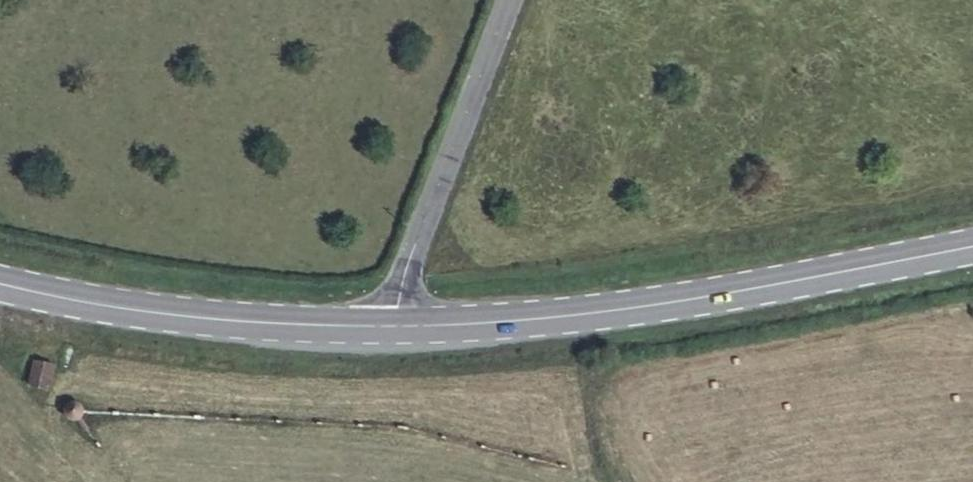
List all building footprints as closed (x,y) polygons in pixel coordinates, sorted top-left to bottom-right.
[(36,363),(14,359),(11,380),(33,385),(36,363)]
